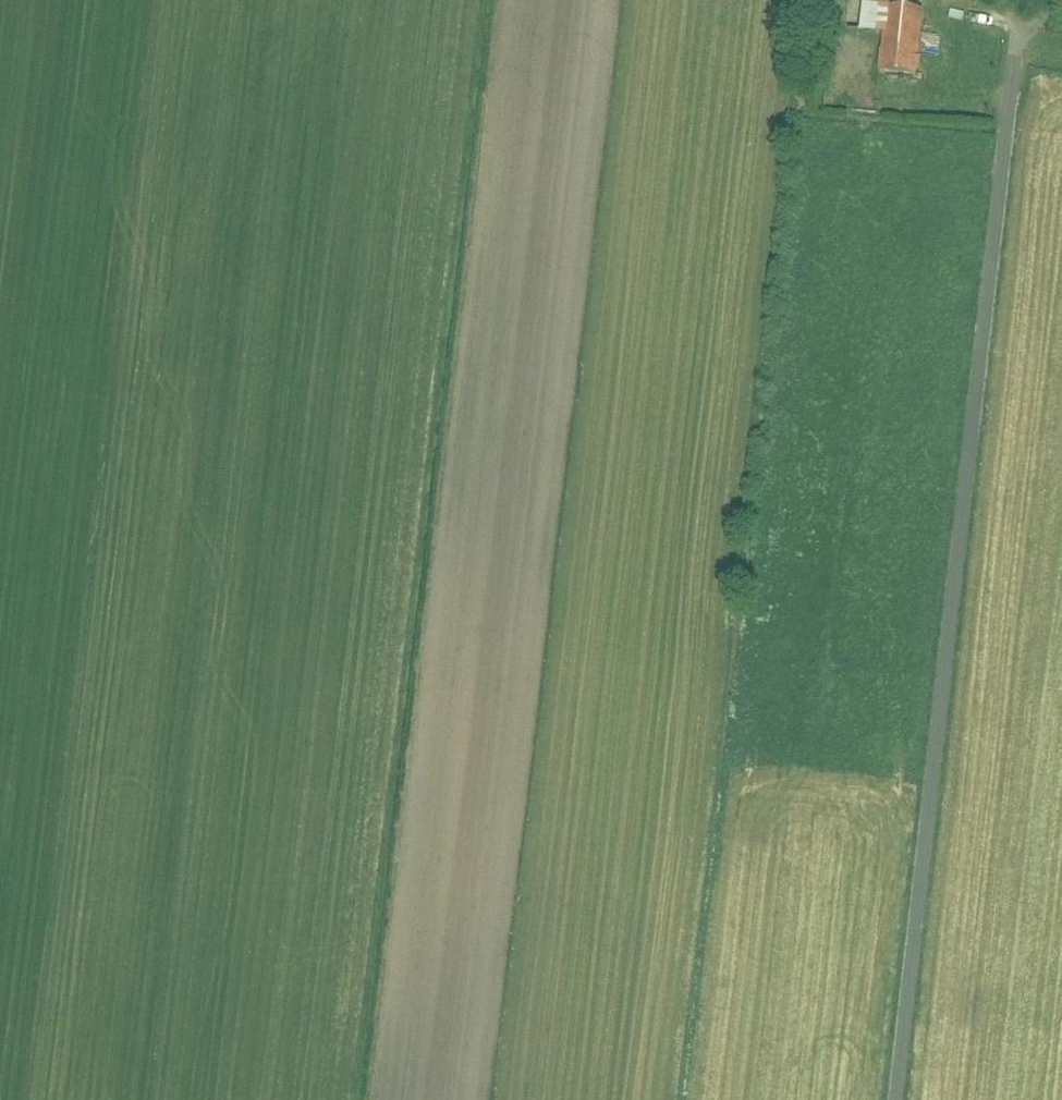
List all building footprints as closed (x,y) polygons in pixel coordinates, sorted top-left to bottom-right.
[(862,37),(884,38),(882,77),(919,80),(923,16),(886,13),(886,10),(864,8),(862,37)]
